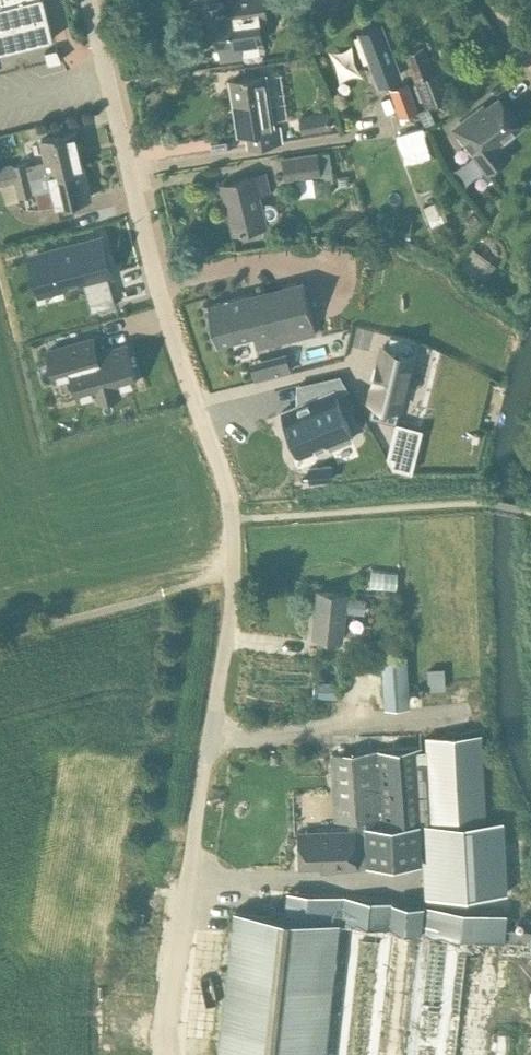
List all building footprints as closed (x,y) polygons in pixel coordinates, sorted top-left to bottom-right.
[(54,38),(45,0),(0,0),(0,51),(54,38)] [(213,17),(217,47),(220,47),(221,60),(243,57),(244,57),(243,56),(242,45),(259,43),(264,42),(263,38),(261,23),(267,22),(265,6),(285,3),(285,0),(239,0),(240,7),(234,8),(235,14),(213,17)] [(400,75),(381,24),(361,32),(381,82),(400,75)] [(322,39),(312,42),(315,52),(326,48),(322,39)] [(406,53),(416,79),(427,105),(453,95),(447,81),(438,85),(424,46),(406,53)] [(57,48),(56,48),(46,51),(48,62),(63,59),(57,48)] [(267,74),(231,80),(240,134),(247,133),(249,146),(282,141),(280,126),(275,127),(267,74)] [(392,89),(402,116),(418,110),(408,83),(392,89)] [(499,102),(462,135),(493,173),(515,154),(506,144),(524,128),(499,102)] [(303,132),(331,127),(329,112),(301,117),(303,132)] [(2,184),(15,180),(31,177),(49,172),(83,164),(75,132),(60,135),(60,133),(56,134),(56,136),(41,140),(47,161),(30,166),(29,162),(12,166),(12,168),(0,171),(0,177),(2,184)] [(288,178),(320,173),(322,184),(335,182),(331,152),(285,159),(288,178)] [(418,154),(405,159),(421,200),(434,195),(418,154)] [(83,164),(49,172),(57,205),(91,197),(83,164)] [(270,193),(270,191),(266,174),(222,184),(234,232),(266,224),(259,196),(270,193)] [(349,175),(338,177),(340,188),(351,186),(349,175)] [(31,177),(15,180),(19,197),(35,193),(31,177)] [(438,201),(424,206),(432,227),(446,221),(438,201)] [(109,239),(31,261),(41,300),(95,285),(99,298),(121,292),(118,279),(120,278),(109,239)] [(491,260),(472,246),(459,264),(478,277),(491,260)] [(217,344),(241,338),(242,344),(244,343),(248,360),(261,357),(260,353),(266,352),(264,347),(316,334),(303,282),(208,305),(217,344)] [(380,345),(367,394),(375,396),(371,412),(400,418),(403,403),(418,341),(392,335),(388,347),(380,345)] [(92,339),(50,350),(57,377),(75,372),(81,395),(100,391),(101,395),(118,391),(117,386),(135,381),(126,346),(96,354),(92,339)] [(303,405),(272,414),(292,471),(316,463),(324,460),(324,461),(330,459),(357,450),(357,449),(360,448),(341,401),(354,397),(343,378),(338,380),(296,385),(297,387),(303,405)] [(419,445),(393,438),(388,455),(395,466),(413,470),(419,445)] [(112,503),(93,506),(95,518),(114,515),(112,503)] [(372,571),(371,588),(397,590),(399,573),(372,571)] [(357,588),(366,579),(360,572),(350,581),(357,588)] [(349,594),(339,593),(318,591),(313,636),(344,639),(347,611),(363,613),(364,600),(349,598),(349,594)] [(411,708),(408,654),(382,656),(385,710),(411,708)] [(449,688),(450,668),(434,667),(433,687),(449,688)] [(342,681),(315,679),(314,696),(341,698),(342,681)] [(322,832),(300,833),(301,866),(322,865),(323,869),(345,867),(357,867),(357,864),(370,863),(423,860),(426,884),(429,884),(427,893),(484,890),(508,889),(506,820),(486,821),(482,734),(427,737),(428,746),(428,753),(421,754),(421,747),(333,753),(336,821),(352,820),(353,831),(322,832)] [(281,753),(271,753),(271,765),(281,764),(281,753)] [(220,1054),(530,1054),(530,930),(507,927),(508,913),(399,901),(289,890),(287,902),(271,901),(270,913),(236,909),(220,1054)] [(482,896),(437,897),(438,905),(483,904),(482,896)] [(129,910),(127,926),(143,928),(145,912),(129,910)]
